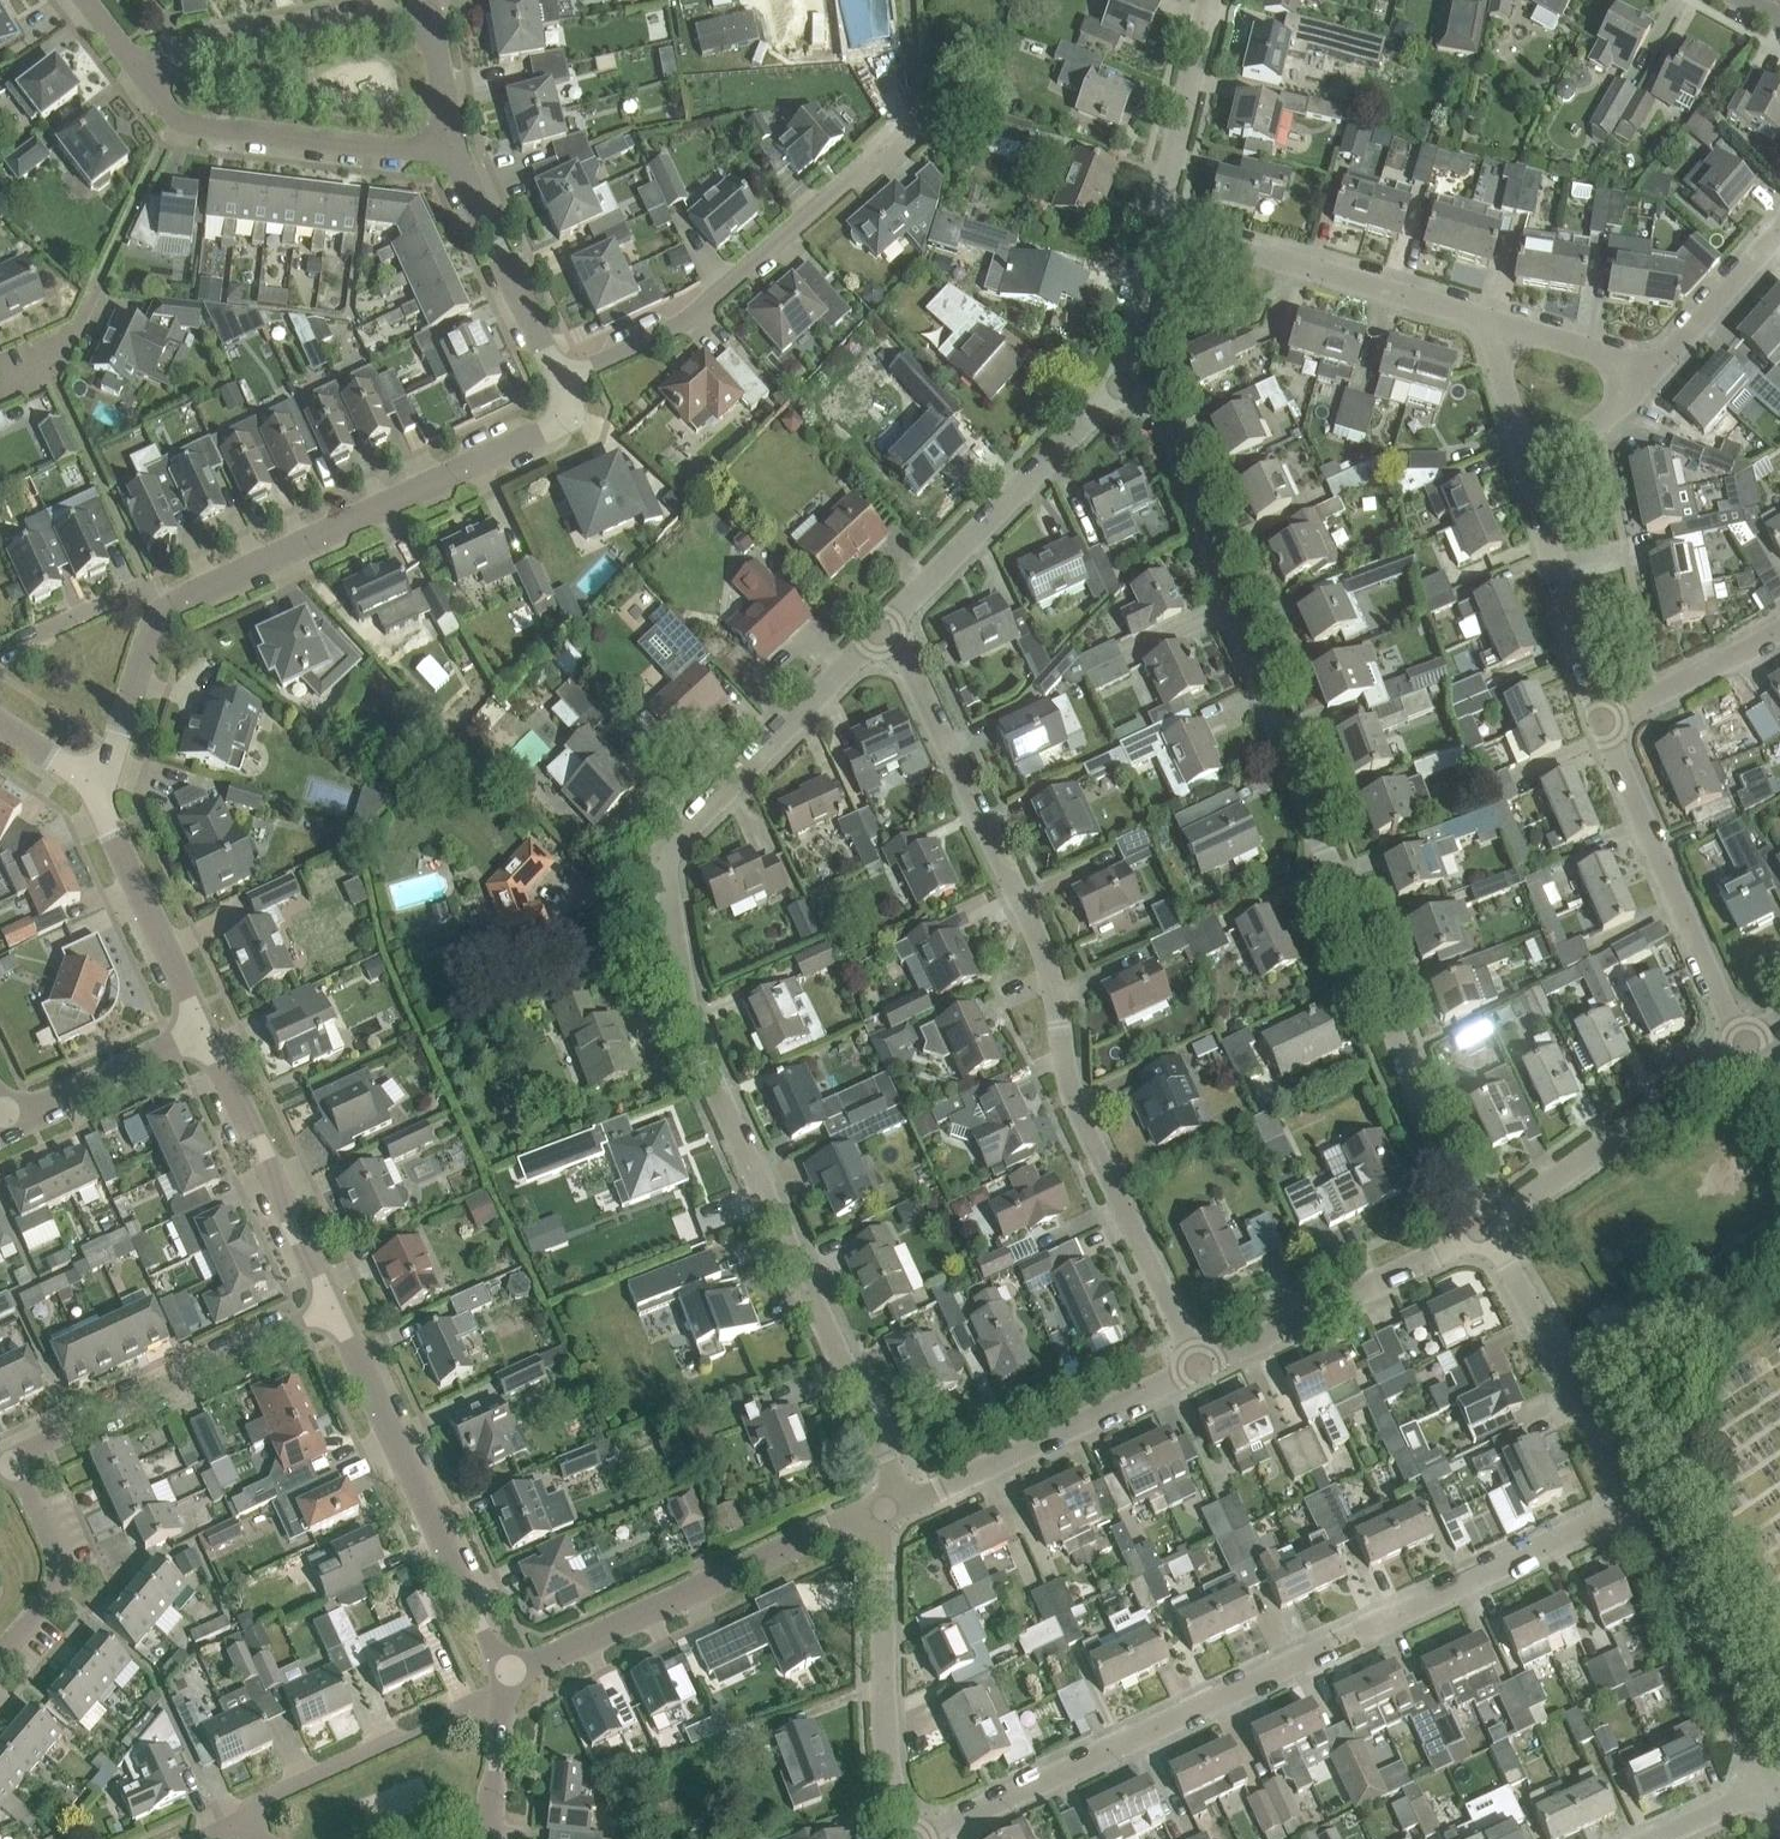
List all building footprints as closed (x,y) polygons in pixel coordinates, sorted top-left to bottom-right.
[(520,1),(489,7),(491,17),(487,18),(490,36),(540,27),(541,28),(559,25),(555,0),(520,0),(520,1)] [(883,0),(844,0),(849,44),(887,40),(883,0)] [(1116,49),(1122,35),(1126,36),(1125,37),(1131,40),(1132,39),(1144,44),(1158,8),(1139,0),(1114,0),(1104,26),(1086,19),(1079,35),(1116,49)] [(1264,9),(1297,17),(1301,1),(1304,2),(1305,0),(1267,0),(1264,9)] [(1437,50),(1476,57),(1485,5),(1454,0),(1446,0),(1437,50)] [(1489,17),(1506,20),(1509,0),(1493,0),(1489,17)] [(1537,8),(1531,19),(1553,31),(1559,19),(1560,20),(1571,0),(1524,0),(1537,8)] [(25,38),(15,21),(11,24),(0,5),(0,52),(25,38)] [(1588,62),(1608,73),(1612,64),(1627,72),(1639,49),(1651,28),(1616,9),(1604,30),(1588,62)] [(1254,33),(1244,75),(1267,80),(1280,84),(1287,53),(1305,59),(1307,49),(1331,54),(1340,56),(1346,30),(1335,28),(1312,22),(1307,40),(1286,35),(1285,40),(1254,33)] [(530,58),(532,73),(566,66),(564,52),(546,56),(541,28),(540,27),(490,36),(493,54),(497,53),(499,63),(530,58)] [(751,30),(693,34),(695,62),(752,59),(751,30)] [(1365,38),(1361,53),(1375,57),(1379,41),(1365,38)] [(1078,110),(1118,126),(1132,90),(1110,81),(1085,71),(1092,56),(1061,43),(1055,58),(1066,63),(1058,83),(1084,94),(1078,110)] [(1673,102),(1689,111),(1716,63),(1687,48),(1680,60),(1674,56),(1653,96),(1671,106),(1673,102)] [(7,89),(32,120),(37,116),(41,120),(59,106),(78,92),(55,61),(38,74),(34,68),(7,89)] [(677,79),(674,65),(661,67),(663,81),(677,79)] [(505,108),(510,126),(559,112),(552,85),(570,81),(566,66),(532,73),(536,88),(507,97),(509,107),(505,108)] [(1753,69),(1727,117),(1773,142),(1776,137),(1778,138),(1779,135),(1779,92),(1770,86),(1774,80),(1753,69)] [(1607,136),(1634,91),(1615,81),(1589,126),(1591,127),(1592,138),(1604,145),(1608,137),(1607,136)] [(1638,133),(1655,104),(1638,94),(1621,123),(1638,133)] [(1246,141),(1243,154),(1270,161),(1283,109),(1238,98),(1229,135),(1243,139),(1242,140),(1246,141)] [(1306,115),(1341,123),(1344,109),(1309,101),(1306,115)] [(834,121),(830,124),(815,107),(786,132),(787,134),(773,146),(798,175),(813,162),(814,164),(843,139),(840,135),(843,132),(834,121)] [(1684,127),(1708,149),(1723,133),(1699,111),(1684,127)] [(552,144),(556,160),(589,148),(585,134),(567,140),(559,112),(510,126),(514,143),(519,142),(522,152),(552,144)] [(746,124),(758,145),(772,138),(760,116),(746,124)] [(983,135),(1025,148),(1031,128),(989,116),(983,135)] [(77,170),(91,189),(99,192),(111,182),(110,175),(127,161),(93,117),(74,131),(57,144),(77,170)] [(1373,128),(1350,122),(1341,152),(1354,156),(1360,134),(1371,137),(1373,128)] [(1431,134),(1429,143),(1439,147),(1442,138),(1431,134)] [(5,164),(19,181),(49,158),(36,141),(5,164)] [(1412,181),(1427,186),(1435,162),(1438,151),(1438,150),(1422,145),(1412,181)] [(535,188),(547,214),(590,194),(578,169),(595,161),(589,148),(556,160),(563,174),(535,188)] [(1438,151),(1435,162),(1448,166),(1451,154),(1438,151)] [(1077,217),(1082,220),(1083,217),(1094,221),(1102,201),(1098,200),(1111,169),(1114,170),(1115,168),(1077,153),(1055,207),(1077,216),(1077,217)] [(1713,177),(1690,203),(1707,218),(1711,215),(1722,225),(1754,188),(1716,154),(1703,169),(1713,177)] [(1459,157),(1455,173),(1467,177),(1471,160),(1459,157)] [(649,169),(668,209),(687,200),(668,160),(649,169)] [(1212,205),(1253,214),(1257,198),(1271,202),(1275,199),(1277,189),(1285,191),(1289,175),(1253,166),(1249,181),(1220,174),(1212,205)] [(1511,167),(1505,166),(1502,179),(1508,180),(1501,209),(1516,213),(1522,184),(1524,173),(1523,172),(1524,170),(1511,167)] [(1366,230),(1377,195),(1380,183),(1348,173),(1345,186),(1344,186),(1334,221),(1366,230)] [(1522,184),(1516,213),(1532,216),(1541,176),(1524,173),(1522,184)] [(223,240),(234,242),(236,223),(241,182),(223,180),(223,177),(211,175),(204,230),(206,231),(207,220),(225,222),(223,240)] [(241,179),(241,182),(236,223),(254,226),(252,244),(264,245),(266,227),(270,186),(252,184),(253,181),(241,179)] [(689,217),(701,231),(717,250),(758,214),(730,181),(689,217)] [(284,229),(281,248),(293,249),(295,232),(300,190),(282,187),(282,184),(271,183),(270,186),(266,227),(284,229)] [(925,238),(926,239),(938,204),(920,183),(904,197),(895,186),(850,226),(854,231),(851,236),(852,242),(855,246),(861,247),(866,245),(877,257),(913,225),(925,238)] [(311,251),(323,253),(325,234),(329,193),(311,191),(312,188),(300,186),(300,190),(295,232),(313,234),(311,251)] [(981,188),(972,186),(969,198),(978,200),(981,188)] [(130,241),(153,252),(159,239),(192,243),(198,191),(172,187),(169,209),(162,208),(149,202),(150,199),(130,241)] [(1377,195),(1366,230),(1399,240),(1409,204),(1412,191),(1397,187),(1393,200),(1377,195)] [(343,237),(341,255),(353,256),(360,197),(341,195),(341,191),(330,190),(329,193),(325,234),(343,237)] [(1607,227),(1612,193),(1596,190),(1595,199),(1589,233),(1604,235),(1606,227),(1607,227)] [(1626,195),(1612,193),(1607,227),(1620,229),(1626,195)] [(397,234),(401,244),(430,232),(437,229),(423,198),(392,194),(391,201),(368,198),(365,229),(397,234)] [(587,227),(593,240),(625,225),(618,211),(602,220),(590,194),(547,214),(560,240),(587,227)] [(1424,247),(1457,257),(1467,221),(1451,216),(1454,203),(1439,199),(1436,212),(1435,211),(1424,247)] [(1467,221),(1457,257),(1489,266),(1500,229),(1499,229),(1502,217),(1488,213),(1484,226),(1467,221)] [(964,222),(959,239),(1009,254),(1014,236),(964,222)] [(572,266),(584,292),(626,272),(615,248),(632,240),(625,225),(593,240),(600,253),(572,266)] [(430,232),(401,244),(376,256),(381,266),(397,259),(405,275),(446,257),(441,247),(438,248),(430,232)] [(1515,282),(1548,288),(1554,250),(1537,247),(1539,234),(1523,232),(1522,245),(1521,245),(1519,259),(1515,282)] [(1687,248),(1711,270),(1721,259),(1697,237),(1687,248)] [(1613,263),(1607,297),(1641,303),(1647,267),(1651,243),(1649,242),(1648,247),(1610,240),(1610,238),(1609,238),(1605,262),(1613,263)] [(1554,250),(1548,288),(1582,293),(1585,269),(1589,242),(1572,240),(1570,252),(1554,250)] [(362,247),(361,262),(373,257),(374,249),(362,247)] [(684,250),(669,257),(676,271),(690,264),(684,250)] [(1010,262),(1000,295),(1032,304),(1055,311),(1059,297),(1073,301),(1076,291),(1082,293),(1087,277),(1064,270),(1014,255),(1012,255),(1010,262)] [(1647,267),(1641,303),(1674,308),(1675,300),(1678,300),(1678,297),(1685,298),(1708,273),(1689,256),(1675,271),(1647,267)] [(446,258),(446,257),(405,275),(378,288),(383,298),(409,286),(417,302),(458,283),(453,274),(450,275),(443,259),(446,258)] [(11,314),(43,300),(26,264),(6,274),(4,269),(0,270),(0,323),(13,317),(11,314)] [(626,272),(584,292),(596,318),(616,309),(622,322),(662,303),(651,282),(634,290),(626,272)] [(792,277),(748,315),(783,354),(821,321),(830,331),(842,321),(833,310),(842,302),(823,280),(807,294),(792,277)] [(197,303),(220,305),(223,281),(200,279),(197,303)] [(463,302),(455,286),(459,285),(458,283),(417,302),(401,310),(406,320),(422,313),(429,329),(420,333),(421,335),(445,324),(471,312),(466,301),(463,302)] [(938,354),(949,364),(989,401),(1020,367),(963,316),(971,303),(948,287),(925,311),(953,337),(938,354)] [(258,304),(286,307),(288,291),(259,288),(258,304)] [(319,309),(342,311),(343,295),(321,293),(319,309)] [(1763,314),(1779,329),(1779,294),(1763,314)] [(162,324),(198,328),(200,309),(164,304),(162,324)] [(225,308),(203,305),(222,348),(240,341),(225,308)] [(1763,314),(1741,338),(1775,368),(1779,363),(1779,329),(1763,314)] [(152,332),(118,316),(94,368),(107,374),(101,388),(118,396),(124,383),(129,385),(136,369),(153,378),(160,362),(173,368),(181,351),(168,345),(173,334),(155,325),(152,332)] [(1305,357),(1322,362),(1332,326),(1299,316),(1293,339),(1289,352),(1291,353),(1287,365),(1302,370),(1305,357)] [(307,321),(319,345),(333,338),(325,321),(315,320),(307,321)] [(442,350),(453,375),(494,356),(482,330),(454,343),(445,324),(421,335),(414,339),(424,359),(442,350)] [(1332,326),(1322,362),(1317,379),(1335,384),(1336,380),(1350,384),(1353,371),(1354,372),(1365,335),(1332,326)] [(296,334),(302,347),(314,342),(309,329),(296,334)] [(1235,370),(1230,359),(1255,348),(1247,329),(1221,341),(1220,340),(1182,357),(1196,388),(1235,370)] [(1412,389),(1422,352),(1390,342),(1380,377),(1373,400),(1376,400),(1388,404),(1394,384),(1410,388),(1412,389)] [(689,423),(698,433),(715,417),(718,420),(741,399),(751,411),(769,395),(730,351),(713,365),(704,354),(661,393),(688,423),(689,423)] [(1410,388),(1407,400),(1425,405),(1440,410),(1455,361),(1422,352),(1412,389),(1410,388)] [(506,382),(494,356),(453,375),(471,415),(492,405),(486,392),(506,382)] [(890,370),(923,406),(938,392),(904,356),(890,370)] [(1766,379),(1750,366),(1741,376),(1722,360),(1699,385),(1727,409),(1743,391),(1754,390),(1779,413),(1779,391),(1766,379)] [(958,373),(949,365),(942,373),(951,380),(958,373)] [(357,392),(342,399),(354,424),(364,445),(390,433),(380,411),(391,406),(390,405),(373,367),(350,378),(357,392)] [(1775,368),(1766,379),(1779,391),(1779,372),(1775,368)] [(1253,389),(1259,403),(1268,399),(1274,413),(1287,407),(1281,394),(1280,394),(1274,380),(1253,389)] [(320,409),(305,415),(317,441),(327,463),(333,460),(334,462),(342,459),(349,456),(348,453),(353,450),(348,440),(343,429),(354,424),(342,399),(335,384),(313,395),(320,409)] [(1727,409),(1699,385),(1678,410),(1705,434),(1727,409)] [(235,386),(221,392),(230,412),(244,406),(235,386)] [(1334,428),(1350,433),(1360,396),(1345,391),(1334,428)] [(1360,396),(1350,433),(1366,437),(1376,400),(1373,400),(1360,396)] [(194,404),(202,421),(216,414),(208,397),(194,404)] [(7,426),(46,408),(41,398),(3,415),(7,426)] [(406,398),(390,405),(391,406),(404,434),(419,427),(406,398)] [(275,427),(261,434),(273,460),(273,461),(278,471),(283,483),(290,480),(291,483),(298,479),(306,476),(304,473),(310,470),(305,459),(300,448),(312,442),(302,420),(293,401),(268,413),(275,427)] [(1234,414),(1212,424),(1228,459),(1263,444),(1255,426),(1263,422),(1255,405),(1234,414)] [(793,413),(782,423),(792,433),(803,424),(793,413)] [(901,483),(904,486),(906,484),(916,494),(933,477),(930,475),(960,444),(931,416),(888,461),(906,479),(901,483)] [(39,429),(56,466),(76,457),(59,419),(39,429)] [(235,442),(216,451),(221,464),(226,462),(234,479),(244,501),(250,498),(252,501),(259,498),(266,494),(265,491),(271,489),(266,477),(261,467),(261,466),(273,460),(261,434),(254,419),(229,431),(235,442)] [(1712,436),(1707,450),(1737,462),(1742,448),(1712,436)] [(196,460),(168,473),(176,491),(186,513),(188,512),(194,525),(225,510),(217,494),(214,494),(215,489),(216,488),(210,473),(223,467),(221,464),(216,451),(211,440),(210,438),(190,447),(196,460)] [(1737,462),(1707,450),(1675,438),(1670,452),(1732,476),(1737,462)] [(1633,466),(1640,499),(1676,491),(1669,459),(1657,461),(1655,454),(1634,458),(1635,466),(1633,466)] [(1326,483),(1334,500),(1338,498),(1359,488),(1395,472),(1391,464),(1387,455),(1351,472),(1342,476),(1342,475),(1326,483)] [(1410,455),(1391,455),(1391,464),(1395,472),(1410,472),(1410,455)] [(1410,455),(1410,472),(1438,472),(1446,472),(1446,455),(1410,455)] [(1351,460),(1337,467),(1342,475),(1342,476),(1351,472),(1351,460)] [(163,497),(176,491),(168,473),(162,462),(144,470),(150,482),(128,492),(130,497),(122,501),(131,520),(134,519),(146,547),(177,533),(169,515),(163,514),(164,507),(167,506),(163,497)] [(616,463),(563,488),(573,510),(580,524),(593,518),(601,536),(641,516),(646,526),(662,519),(651,495),(641,473),(624,481),(616,463)] [(1319,470),(1326,483),(1342,475),(1337,467),(1336,463),(1327,467),(1319,470)] [(1241,486),(1256,520),(1278,510),(1292,504),(1276,469),(1262,476),(1241,486)] [(1761,507),(1753,469),(1736,479),(1743,511),(1761,507)] [(1137,532),(1129,514),(1147,505),(1132,472),(1084,495),(1109,546),(1137,532)] [(1410,472),(1395,472),(1400,499),(1425,488),(1438,518),(1448,514),(1455,530),(1487,516),(1473,483),(1464,486),(1458,473),(1442,480),(1438,472),(1410,472)] [(673,491),(662,502),(678,517),(689,506),(673,491)] [(1676,491),(1640,499),(1647,532),(1671,526),(1683,524),(1676,491)] [(790,538),(802,551),(830,581),(866,547),(871,551),(887,536),(850,497),(838,509),(842,513),(824,530),(812,517),(790,538)] [(1285,583),(1310,571),(1312,577),(1339,564),(1322,526),(1326,524),(1325,522),(1345,512),(1338,498),(1334,500),(1309,512),(1317,528),(1290,541),(1268,551),(1278,573),(1280,572),(1285,583)] [(75,522),(54,531),(66,556),(76,579),(89,573),(90,577),(106,570),(104,566),(109,564),(98,541),(114,534),(98,500),(74,511),(75,522)] [(1713,532),(1728,529),(1746,525),(1743,511),(1720,516),(1710,518),(1713,532)] [(1775,512),(1762,520),(1768,531),(1767,532),(1779,553),(1779,521),(1775,512)] [(51,563),(66,556),(54,531),(46,514),(25,524),(33,541),(7,553),(29,601),(34,598),(36,602),(50,595),(49,592),(62,586),(51,563)] [(1462,547),(1446,553),(1452,568),(1468,561),(1469,562),(1479,558),(1501,549),(1487,516),(1455,530),(1462,547)] [(442,551),(439,553),(444,564),(447,562),(450,569),(457,585),(479,574),(510,560),(503,545),(493,523),(440,548),(442,551)] [(1746,525),(1728,529),(1742,550),(1756,541),(1746,526),(1746,525)] [(734,543),(745,554),(757,542),(747,531),(734,543)] [(1654,561),(1661,593),(1713,582),(1703,534),(1663,543),(1666,558),(1654,561)] [(1756,541),(1742,550),(1759,578),(1773,569),(1756,541)] [(1018,566),(1038,608),(1086,585),(1066,543),(1045,553),(1048,559),(1022,572),(1020,566),(1018,566)] [(1087,553),(1111,602),(1121,591),(1100,547),(1087,553)] [(1377,566),(1384,583),(1416,571),(1410,554),(1377,566)] [(515,568),(533,608),(553,599),(535,559),(515,568)] [(343,587),(353,609),(359,622),(377,614),(378,616),(381,618),(386,618),(391,616),(394,612),(394,610),(393,607),(411,598),(405,585),(395,563),(343,587)] [(748,649),(752,654),(754,653),(760,659),(786,634),(789,637),(808,619),(791,601),(755,563),(733,584),(751,604),(728,626),(749,648),(748,649)] [(1449,570),(1416,584),(1423,603),(1451,591),(1457,588),(1449,570)] [(1121,615),(1132,637),(1155,626),(1154,624),(1181,612),(1164,575),(1132,590),(1140,606),(1121,615)] [(1740,591),(1757,588),(1755,576),(1738,580),(1740,591)] [(1713,582),(1661,593),(1668,627),(1706,619),(1706,618),(1720,615),(1713,582)] [(437,586),(420,595),(437,625),(437,624),(453,616),(454,615),(437,586)] [(1473,602),(1456,609),(1462,623),(1478,616),(1487,635),(1519,622),(1505,588),(1483,597),(1472,602),(1473,602)] [(1752,597),(1761,612),(1774,604),(1765,589),(1752,597)] [(1345,591),(1298,612),(1303,621),(1300,622),(1302,627),(1300,628),(1307,644),(1312,642),(1314,645),(1341,632),(1344,640),(1364,631),(1345,591)] [(1451,591),(1423,603),(1427,616),(1456,604),(1451,591)] [(948,637),(950,641),(953,641),(963,663),(1016,638),(998,600),(945,625),(950,636),(948,637)] [(648,710),(649,711),(634,724),(654,746),(669,733),(676,740),(700,718),(705,723),(726,703),(696,671),(709,658),(670,614),(655,628),(682,657),(664,675),(674,686),(648,710)] [(275,624),(253,634),(263,656),(262,657),(272,679),(276,676),(282,690),(303,680),(315,693),(333,677),(339,683),(359,664),(340,644),(328,631),(314,638),(310,629),(304,616),(288,624),(277,629),(275,624)] [(1495,652),(1478,659),(1484,673),(1501,666),(1501,667),(1511,663),(1533,653),(1519,622),(1487,635),(1495,652)] [(1017,642),(1036,682),(1050,666),(1035,634),(1017,642)] [(1079,659),(1086,674),(1121,657),(1114,642),(1079,659)] [(1190,661),(1183,646),(1146,663),(1166,707),(1204,689),(1192,664),(1193,664),(1192,660),(1190,661)] [(1050,666),(1036,682),(1034,685),(1046,696),(1079,660),(1068,647),(1050,666)] [(1327,708),(1362,695),(1368,710),(1388,703),(1373,664),(1375,664),(1374,663),(1376,662),(1371,650),(1336,663),(1314,672),(1327,708)] [(1121,657),(1086,674),(1095,693),(1130,676),(1121,657)] [(1405,674),(1414,696),(1425,691),(1449,682),(1441,660),(1405,674)] [(1449,689),(1451,709),(1487,693),(1480,676),(1449,689)] [(1771,687),(1778,697),(1766,704),(1779,728),(1779,681),(1771,687)] [(556,696),(562,702),(552,712),(569,731),(570,730),(578,739),(567,750),(569,752),(547,773),(566,792),(564,794),(595,827),(636,787),(620,770),(623,768),(607,750),(591,734),(606,719),(595,707),(571,682),(556,696)] [(1504,702),(1517,731),(1548,718),(1535,689),(1504,702)] [(1414,696),(1399,701),(1404,713),(1407,721),(1407,720),(1432,711),(1425,691),(1414,696)] [(1487,693),(1451,709),(1456,725),(1466,720),(1494,708),(1487,693)] [(204,726),(190,722),(180,756),(203,763),(224,770),(230,751),(245,756),(254,726),(259,710),(255,708),(236,701),(213,694),(207,713),(208,714),(204,726)] [(1048,706),(1048,705),(997,728),(1015,765),(1065,742),(1064,740),(1081,732),(1066,698),(1048,706)] [(1747,715),(1765,745),(1779,736),(1779,728),(1766,704),(1747,715)] [(1185,714),(1119,745),(1122,749),(1127,761),(1131,769),(1154,758),(1158,766),(1173,759),(1186,788),(1200,781),(1221,771),(1199,723),(1191,727),(1185,714)] [(853,736),(860,750),(846,757),(863,795),(880,787),(877,781),(888,776),(885,770),(898,764),(903,776),(910,778),(930,769),(920,747),(913,750),(897,716),(853,736)] [(1548,718),(1517,731),(1529,761),(1560,747),(1548,718)] [(1370,772),(1371,773),(1389,766),(1388,763),(1393,761),(1388,747),(1383,749),(1381,746),(1380,746),(1376,736),(1392,730),(1388,719),(1338,737),(1354,778),(1370,772)] [(1676,745),(1659,753),(1673,784),(1709,769),(1696,738),(1707,734),(1701,719),(1671,732),(1676,745)] [(1465,746),(1476,741),(1466,720),(1456,725),(1465,746)] [(1487,795),(1511,785),(1505,772),(1494,776),(1481,747),(1468,753),(1487,795)] [(1122,749),(1083,768),(1092,784),(1116,773),(1119,780),(1133,773),(1131,769),(1127,761),(1122,749)] [(1413,766),(1419,781),(1460,766),(1454,751),(1413,766)] [(1717,788),(1728,783),(1720,764),(1709,769),(1673,784),(1686,815),(1698,810),(1704,824),(1735,811),(1729,795),(1722,798),(1717,788)] [(1741,779),(1746,792),(1738,795),(1745,813),(1775,798),(1763,770),(1741,779)] [(1541,787),(1553,817),(1584,803),(1572,774),(1541,787)] [(780,807),(790,828),(793,837),(837,817),(837,819),(842,817),(825,780),(810,787),(812,792),(780,807)] [(1362,800),(1376,836),(1391,831),(1392,833),(1416,824),(1403,785),(1385,792),(1362,800)] [(1492,809),(1502,830),(1505,837),(1518,832),(1505,803),(1516,798),(1511,785),(1487,795),(1492,809)] [(227,803),(250,810),(259,812),(264,795),(232,786),(227,803)] [(1034,806),(1057,854),(1078,844),(1098,834),(1075,787),(1034,806)] [(179,821),(192,849),(185,853),(206,898),(256,874),(251,864),(256,862),(258,856),(252,843),(247,841),(242,843),(235,829),(232,830),(219,802),(211,806),(206,794),(190,789),(174,797),(180,811),(185,809),(188,817),(179,821)] [(7,853),(36,832),(16,819),(21,811),(0,797),(0,849),(7,853)] [(1175,818),(1203,874),(1258,848),(1239,809),(1221,818),(1212,801),(1175,818)] [(1584,803),(1553,817),(1560,832),(1545,838),(1551,852),(1597,833),(1584,803)] [(872,808),(856,815),(868,841),(869,840),(883,834),(872,808)] [(1478,839),(1502,830),(1492,809),(1440,828),(1445,841),(1447,845),(1454,842),(1476,834),(1478,839)] [(356,813),(353,822),(369,827),(375,819),(356,813)] [(865,870),(866,869),(880,863),(869,840),(868,841),(856,815),(838,823),(845,839),(850,837),(865,870)] [(1154,848),(1145,829),(1116,843),(1125,862),(1154,848)] [(18,896),(28,891),(67,873),(55,846),(45,851),(36,832),(7,853),(0,858),(18,896)] [(1518,832),(1505,837),(1517,866),(1530,861),(1518,832)] [(1773,884),(1758,854),(1746,832),(1722,845),(1742,884),(1721,895),(1741,934),(1774,917),(1760,891),(1773,884)] [(884,851),(891,866),(897,864),(918,906),(955,887),(934,844),(920,851),(913,837),(884,851)] [(1438,862),(1459,855),(1454,842),(1447,845),(1445,841),(1432,846),(1408,855),(1386,863),(1398,897),(1421,889),(1444,880),(1438,862)] [(535,954),(553,947),(537,907),(530,909),(524,893),(552,863),(530,843),(491,883),(498,900),(493,902),(500,920),(493,923),(508,964),(514,961),(517,965),(520,968),(525,968),(529,968),(532,965),(534,962),(535,958),(535,954)] [(1758,854),(1773,884),(1779,881),(1779,862),(1772,847),(1758,854)] [(701,874),(718,911),(765,890),(768,896),(785,888),(772,859),(756,866),(749,852),(701,874)] [(1577,873),(1590,902),(1621,888),(1608,859),(1577,873)] [(880,863),(866,869),(870,878),(884,871),(880,863)] [(1074,891),(1090,926),(1112,916),(1140,903),(1124,868),(1096,881),(1074,891)] [(67,873),(28,891),(40,918),(31,922),(38,936),(67,922),(61,909),(80,900),(67,873)] [(1504,875),(1470,888),(1476,903),(1510,890),(1504,875)] [(1529,894),(1542,923),(1555,917),(1537,875),(1524,881),(1529,894)] [(226,940),(250,993),(293,973),(273,929),(280,926),(277,918),(281,916),(276,906),(298,896),(290,879),(248,898),(256,916),(259,914),(263,923),(226,940)] [(352,898),(357,900),(362,899),(365,893),(361,884),(355,881),(350,884),(348,889),(352,898)] [(1621,888),(1590,902),(1603,931),(1634,918),(1621,888)] [(432,909),(437,925),(452,921),(447,905),(432,909)] [(1470,951),(1461,928),(1469,925),(1462,907),(1409,926),(1422,961),(1437,956),(1440,963),(1470,951)] [(1237,926),(1261,979),(1275,972),(1297,962),(1286,939),(1280,941),(1267,913),(1245,923),(1237,926)] [(811,917),(794,925),(801,940),(818,932),(811,917)] [(1182,933),(1189,948),(1196,962),(1229,947),(1214,917),(1182,933)] [(1555,917),(1542,923),(1563,971),(1588,960),(1579,940),(1567,947),(1555,917)] [(911,973),(921,994),(882,1013),(891,1032),(931,1012),(924,995),(936,989),(939,996),(976,978),(956,935),(941,942),(934,927),(906,941),(893,948),(901,964),(913,957),(919,969),(911,973)] [(1180,929),(1164,937),(1150,944),(1159,963),(1189,948),(1182,933),(1180,929)] [(1639,936),(1595,958),(1603,973),(1619,965),(1646,950),(1639,936)] [(64,967),(51,1001),(50,1004),(41,1009),(58,1045),(96,1028),(92,1020),(93,1016),(106,982),(107,978),(115,975),(97,937),(61,954),(65,963),(64,967)] [(833,946),(838,958),(850,954),(845,941),(833,946)] [(796,959),(805,980),(837,966),(827,945),(796,959)] [(1441,1020),(1443,1019),(1444,1021),(1497,1001),(1485,969),(1507,961),(1502,948),(1471,959),(1476,972),(1432,988),(1438,1003),(1435,1004),(1441,1020)] [(19,967),(13,956),(0,964),(0,978),(19,967)] [(361,967),(369,983),(388,973),(380,957),(361,967)] [(1603,973),(1595,958),(1577,967),(1594,1001),(1598,1009),(1601,1007),(1613,1002),(1601,975),(1603,973)] [(1103,987),(1120,1022),(1141,1012),(1169,999),(1152,964),(1125,977),(1103,987)] [(1628,991),(1650,1037),(1680,1022),(1659,976),(1628,991)] [(754,1023),(769,1054),(809,1036),(811,1034),(810,1031),(805,1035),(790,1006),(804,999),(795,981),(785,986),(748,1004),(756,1022),(754,1023)] [(1523,998),(1509,1004),(1517,1021),(1530,1015),(1535,1024),(1553,1017),(1540,988),(1522,996),(1523,998)] [(266,1027),(275,1047),(279,1054),(285,1051),(293,1067),(311,1059),(313,1063),(332,1053),(323,1033),(328,1030),(323,1018),(329,1016),(322,1000),(316,1003),(310,989),(272,1006),(279,1021),(273,1024),(266,1027)] [(553,1010),(565,1039),(571,1036),(592,1089),(612,1081),(635,1073),(614,1019),(597,1025),(586,997),(553,1010)] [(1604,1015),(1601,1007),(1598,1009),(1594,1001),(1587,1004),(1593,1016),(1594,1020),(1575,1029),(1583,1044),(1573,1049),(1574,1052),(1585,1073),(1594,1069),(1597,1074),(1628,1059),(1618,1038),(1606,1014),(1604,1015)] [(924,1054),(944,1060),(952,1056),(963,1080),(999,1063),(973,1009),(956,1017),(955,1015),(920,1032),(927,1045),(924,1054)] [(1264,1039),(1282,1077),(1338,1050),(1320,1012),(1264,1039)] [(1451,1036),(1460,1053),(1491,1035),(1482,1019),(1451,1036)] [(873,1042),(881,1057),(896,1050),(916,1040),(909,1025),(905,1026),(889,1035),(873,1042)] [(1249,1047),(1255,1045),(1248,1031),(1221,1044),(1239,1082),(1261,1072),(1249,1047)] [(1540,1057),(1523,1065),(1534,1090),(1545,1112),(1576,1097),(1566,1075),(1546,1035),(1533,1041),(1540,1057)] [(1210,1038),(1192,1046),(1197,1058),(1215,1051),(1210,1038)] [(1137,1098),(1141,1108),(1137,1110),(1139,1115),(1141,1114),(1144,1122),(1143,1122),(1146,1129),(1150,1127),(1159,1146),(1181,1136),(1195,1130),(1184,1105),(1197,1099),(1187,1076),(1179,1059),(1166,1065),(1144,1075),(1152,1091),(1137,1098)] [(791,1064),(777,1070),(781,1078),(782,1079),(795,1073),(791,1064)] [(776,1082),(768,1086),(792,1139),(814,1129),(818,1127),(823,1125),(829,1122),(844,1115),(842,1112),(836,1098),(821,1104),(813,1088),(804,1069),(795,1073),(782,1079),(781,1078),(775,1080),(776,1082)] [(325,1125),(317,1131),(314,1128),(313,1129),(334,1156),(336,1155),(354,1147),(351,1140),(362,1132),(364,1134),(364,1136),(391,1123),(387,1114),(394,1109),(380,1090),(377,1091),(367,1071),(311,1097),(325,1125)] [(880,1095),(847,1110),(856,1127),(868,1121),(900,1106),(895,1096),(885,1075),(873,1080),(880,1095)] [(1488,1140),(1492,1149),(1523,1134),(1514,1115),(1527,1109),(1515,1082),(1471,1104),(1483,1130),(1488,1140)] [(968,1101),(963,1103),(967,1111),(954,1117),(956,1121),(978,1129),(985,1146),(979,1149),(987,1167),(1002,1159),(1003,1162),(1004,1161),(1008,1169),(1028,1159),(1024,1152),(1038,1145),(1011,1089),(989,1099),(985,1091),(967,1099),(968,1101)] [(960,1097),(930,1111),(937,1125),(954,1117),(967,1111),(963,1103),(960,1097)] [(153,1137),(159,1151),(199,1132),(198,1131),(195,1133),(184,1108),(170,1115),(166,1106),(123,1126),(133,1147),(153,1137)] [(876,1137),(908,1122),(901,1108),(900,1106),(868,1121),(876,1137)] [(1270,1155),(1289,1150),(1278,1110),(1259,1116),(1270,1155)] [(911,1122),(920,1142),(939,1133),(929,1113),(911,1122)] [(603,1126),(559,1144),(566,1161),(608,1144),(630,1204),(666,1190),(689,1182),(666,1123),(633,1135),(626,1117),(603,1126)] [(100,1124),(105,1136),(118,1130),(113,1118),(100,1124)] [(383,1143),(392,1161),(433,1142),(425,1124),(383,1143)] [(1483,1130),(1468,1137),(1472,1145),(1488,1140),(1483,1130)] [(159,1151),(170,1175),(210,1157),(199,1132),(159,1151)] [(1323,1214),(1330,1227),(1405,1191),(1379,1136),(1345,1153),(1355,1173),(1315,1193),(1309,1181),(1284,1193),(1299,1225),(1323,1214)] [(849,1148),(805,1168),(806,1169),(813,1166),(837,1217),(873,1200),(849,1148)] [(54,1158),(53,1158),(72,1197),(97,1186),(80,1149),(56,1161),(54,1158)] [(92,1158),(105,1186),(118,1180),(106,1152),(92,1158)] [(171,1209),(176,1219),(211,1203),(205,1190),(219,1184),(207,1159),(210,1158),(210,1157),(170,1175),(181,1197),(175,1200),(171,1209)] [(53,1158),(29,1170),(47,1209),(72,1197),(53,1158)] [(339,1184),(360,1230),(401,1211),(406,1207),(408,1201),(407,1195),(404,1191),(397,1188),(391,1190),(380,1165),(339,1184)] [(1009,1180),(1015,1194),(990,1206),(994,1215),(1004,1237),(1039,1220),(1042,1225),(1057,1218),(1055,1214),(1067,1208),(1053,1178),(1039,1185),(1032,1169),(1009,1180)] [(47,1209),(29,1170),(28,1170),(29,1173),(5,1185),(21,1220),(15,1222),(22,1238),(53,1223),(47,1209)] [(465,1204),(472,1218),(493,1207),(487,1194),(465,1204)] [(966,1200),(951,1207),(958,1222),(973,1215),(966,1200)] [(205,1252),(205,1253),(246,1234),(245,1233),(242,1235),(231,1210),(217,1217),(211,1203),(176,1219),(172,1221),(189,1260),(205,1252)] [(667,1241),(699,1234),(693,1205),(661,1212),(667,1241)] [(1204,1220),(1182,1230),(1208,1284),(1284,1248),(1274,1227),(1268,1215),(1243,1227),(1251,1244),(1234,1251),(1217,1214),(1204,1220)] [(14,1245),(0,1215),(0,1251),(14,1245)] [(125,1228),(131,1241),(142,1235),(136,1222),(125,1228)] [(533,1258),(552,1250),(540,1222),(522,1230),(533,1258)] [(865,1259),(850,1266),(873,1314),(890,1306),(910,1296),(887,1249),(893,1246),(885,1230),(857,1243),(865,1259)] [(205,1253),(217,1277),(257,1259),(246,1234),(205,1253)] [(142,1235),(131,1241),(136,1252),(136,1253),(148,1248),(142,1235)] [(99,1255),(111,1249),(106,1238),(93,1244),(99,1255)] [(386,1277),(401,1311),(440,1293),(424,1259),(427,1258),(418,1239),(374,1260),(383,1279),(386,1277)] [(111,1249),(99,1255),(104,1266),(128,1255),(136,1252),(131,1241),(111,1249)] [(1113,1316),(1117,1314),(1108,1296),(1103,1299),(1086,1262),(1085,1263),(1075,1242),(1018,1270),(1026,1285),(1052,1273),(1084,1342),(1116,1327),(1113,1320),(1115,1319),(1113,1316)] [(99,1255),(93,1244),(81,1250),(86,1261),(99,1255)] [(977,1264),(984,1280),(1012,1266),(1005,1251),(977,1264)] [(53,1258),(58,1269),(71,1263),(65,1252),(53,1258)] [(718,1301),(711,1282),(720,1278),(711,1254),(689,1262),(628,1286),(640,1316),(679,1301),(702,1363),(724,1355),(720,1344),(757,1330),(742,1292),(718,1301)] [(99,1255),(86,1261),(91,1272),(104,1266),(99,1255)] [(257,1259),(217,1277),(222,1289),(203,1298),(205,1303),(215,1325),(258,1305),(252,1292),(266,1286),(254,1261),(258,1260),(257,1259)] [(14,1274),(20,1287),(31,1282),(25,1269),(14,1274)] [(510,1278),(507,1289),(516,1298),(527,1295),(531,1284),(522,1275),(510,1278)] [(64,1277),(55,1281),(51,1283),(56,1294),(58,1293),(62,1301),(72,1296),(68,1288),(69,1288),(64,1277)] [(51,1283),(38,1289),(19,1298),(26,1313),(45,1303),(44,1300),(56,1294),(51,1283)] [(450,1301),(458,1318),(417,1338),(440,1387),(472,1372),(457,1340),(475,1332),(468,1316),(492,1305),(483,1286),(450,1301)] [(973,1320),(989,1353),(984,1356),(991,1371),(995,1369),(1001,1381),(1031,1367),(1021,1346),(994,1291),(975,1300),(982,1316),(973,1320)] [(1446,1350),(1468,1340),(1464,1331),(1467,1329),(1467,1328),(1480,1322),(1467,1293),(1445,1304),(1442,1297),(1401,1316),(1408,1333),(1432,1322),(1441,1340),(1442,1339),(1446,1350)] [(952,1296),(937,1303),(951,1332),(966,1325),(952,1296)] [(160,1303),(169,1324),(182,1318),(173,1297),(160,1303)] [(3,1317),(14,1312),(9,1298),(0,1302),(0,1309),(3,1317)] [(152,1304),(126,1315),(145,1355),(145,1354),(144,1351),(169,1340),(152,1304)] [(126,1315),(102,1327),(120,1366),(145,1355),(126,1315)] [(102,1327),(77,1338),(95,1378),(120,1366),(102,1327)] [(907,1331),(885,1341),(906,1385),(914,1381),(922,1400),(944,1390),(945,1390),(947,1391),(949,1391),(950,1391),(952,1390),(953,1390),(955,1389),(956,1388),(957,1386),(958,1385),(958,1383),(964,1380),(963,1379),(957,1382),(954,1377),(959,1374),(961,1372),(963,1368),(963,1365),(963,1362),(961,1359),(960,1357),(957,1355),(955,1355),(953,1354),(951,1354),(946,1356),(945,1356),(935,1336),(922,1342),(915,1327),(907,1331)] [(1383,1355),(1366,1363),(1377,1387),(1405,1375),(1403,1371),(1398,1360),(1404,1357),(1402,1352),(1391,1329),(1374,1337),(1383,1355)] [(1052,1338),(1061,1357),(1071,1353),(1064,1338),(1062,1338),(1061,1334),(1052,1338)] [(95,1378),(77,1338),(51,1350),(58,1365),(68,1386),(93,1375),(94,1378),(95,1378)] [(1361,1348),(1367,1361),(1380,1355),(1374,1342),(1361,1348)] [(1341,1352),(1314,1365),(1336,1410),(1362,1398),(1354,1381),(1351,1374),(1341,1352)] [(26,1354),(1,1366),(19,1405),(20,1404),(18,1401),(43,1390),(26,1354)] [(1439,1413),(1445,1410),(1451,1407),(1456,1405),(1508,1381),(1502,1369),(1505,1367),(1506,1364),(1503,1356),(1499,1354),(1496,1356),(1495,1354),(1485,1359),(1473,1364),(1465,1368),(1450,1375),(1457,1389),(1449,1393),(1445,1384),(1429,1391),(1439,1413)] [(497,1377),(506,1397),(545,1379),(536,1359),(497,1377)] [(1314,1365),(1286,1378),(1299,1406),(1315,1399),(1329,1434),(1343,1428),(1340,1422),(1341,1421),(1336,1410),(1314,1365)] [(0,1366),(0,1414),(19,1405),(1,1366),(0,1366)] [(1405,1375),(1377,1387),(1383,1403),(1418,1387),(1411,1372),(1405,1375)] [(253,1448),(269,1441),(268,1440),(311,1420),(315,1418),(296,1378),(255,1397),(265,1419),(245,1429),(253,1448)] [(1508,1381),(1456,1405),(1463,1419),(1474,1443),(1515,1424),(1510,1414),(1520,1408),(1508,1381)] [(1377,1387),(1362,1395),(1391,1459),(1393,1457),(1394,1458),(1407,1452),(1383,1403),(1377,1387)] [(1254,1393),(1227,1405),(1256,1468),(1270,1461),(1263,1447),(1276,1441),(1267,1421),(1254,1393)] [(449,1422),(466,1456),(476,1451),(484,1469),(514,1455),(506,1437),(513,1434),(496,1399),(449,1422)] [(754,1448),(765,1444),(779,1479),(811,1466),(795,1426),(800,1424),(794,1408),(774,1416),(768,1399),(739,1410),(754,1448)] [(1256,1468),(1227,1405),(1199,1419),(1212,1447),(1227,1440),(1242,1475),(1256,1468)] [(1456,1405),(1445,1410),(1452,1424),(1463,1419),(1456,1405)] [(190,1423),(210,1467),(227,1459),(207,1415),(190,1423)] [(311,1420),(268,1440),(269,1441),(277,1458),(269,1481),(243,1493),(244,1495),(231,1501),(238,1517),(277,1499),(318,1481),(317,1479),(315,1480),(308,1464),(310,1463),(312,1458),(311,1455),(324,1449),(311,1420)] [(171,1434),(176,1447),(187,1442),(181,1429),(171,1434)] [(1311,1429),(1294,1437),(1311,1473),(1321,1493),(1335,1486),(1326,1466),(1328,1465),(1311,1429)] [(1169,1509),(1183,1502),(1175,1486),(1188,1479),(1180,1463),(1177,1455),(1166,1434),(1139,1447),(1161,1492),(1162,1492),(1169,1509)] [(1295,1481),(1311,1473),(1294,1437),(1277,1444),(1295,1481)] [(90,1457),(101,1482),(137,1465),(126,1440),(90,1457)] [(1496,1451),(1472,1463),(1478,1475),(1497,1472),(1507,1468),(1514,1483),(1548,1468),(1535,1440),(1525,1445),(1514,1451),(1506,1454),(1503,1448),(1496,1451)] [(176,1447),(182,1460),(193,1455),(187,1442),(176,1447)] [(557,1462),(564,1480),(616,1459),(609,1442),(593,1448),(557,1462)] [(1139,1447),(1112,1459),(1118,1473),(1134,1506),(1149,1498),(1151,1504),(1150,1505),(1155,1516),(1169,1509),(1162,1492),(1161,1492),(1139,1447)] [(1440,1450),(1414,1462),(1420,1474),(1446,1462),(1440,1450)] [(1371,1451),(1361,1456),(1366,1467),(1377,1462),(1371,1451)] [(1407,1452),(1394,1458),(1405,1484),(1421,1476),(1420,1474),(1414,1462),(1409,1451),(1407,1452)] [(1421,1476),(1440,1518),(1451,1513),(1443,1496),(1437,1483),(1452,1475),(1446,1462),(1420,1475),(1421,1476)] [(101,1482),(112,1505),(148,1489),(137,1465),(101,1482)] [(1531,1516),(1529,1511),(1561,1495),(1548,1468),(1514,1483),(1504,1488),(1502,1490),(1514,1517),(1517,1522),(1531,1516)] [(207,1490),(218,1485),(212,1472),(201,1477),(207,1490)] [(318,1481),(277,1499),(290,1526),(303,1520),(309,1534),(358,1511),(346,1484),(342,1486),(336,1473),(318,1481)] [(1079,1475),(1053,1487),(1089,1564),(1096,1561),(1089,1547),(1096,1543),(1088,1528),(1102,1522),(1079,1475)] [(550,1534),(575,1523),(562,1493),(546,1500),(539,1483),(530,1486),(492,1501),(512,1549),(550,1534)] [(207,1490),(210,1496),(213,1503),(224,1498),(218,1485),(207,1490)] [(1321,1493),(1320,1494),(1333,1521),(1349,1514),(1336,1486),(1335,1486),(1321,1493)] [(1089,1564),(1053,1487),(1025,1500),(1038,1529),(1046,1549),(1062,1541),(1069,1556),(1072,1554),(1079,1569),(1089,1564)] [(123,1530),(134,1525),(134,1524),(159,1513),(159,1512),(148,1489),(112,1505),(123,1530)] [(668,1509),(672,1520),(675,1520),(680,1532),(705,1521),(692,1491),(667,1501),(669,1507),(668,1509)] [(1405,1513),(1387,1521),(1402,1553),(1434,1538),(1419,1507),(1412,1491),(1398,1498),(1405,1513)] [(1317,1529),(1333,1521),(1320,1494),(1304,1501),(1317,1529)] [(1237,1495),(1219,1503),(1234,1533),(1249,1526),(1251,1525),(1237,1495)] [(716,1508),(723,1535),(745,1530),(739,1503),(716,1508)] [(1216,1541),(1231,1534),(1234,1533),(1219,1503),(1202,1511),(1216,1541)] [(1402,1553),(1387,1521),(1380,1506),(1348,1521),(1355,1536),(1354,1537),(1369,1568),(1402,1553)] [(1466,1506),(1451,1513),(1440,1518),(1455,1551),(1470,1544),(1461,1523),(1472,1518),(1466,1506)] [(134,1524),(134,1525),(145,1549),(181,1533),(170,1507),(159,1512),(159,1513),(134,1524)] [(992,1516),(966,1528),(980,1558),(1006,1545),(992,1516)] [(234,1541),(226,1525),(204,1535),(212,1552),(234,1541)] [(1234,1533),(1231,1534),(1245,1563),(1262,1555),(1249,1526),(1234,1533)] [(941,1608),(948,1623),(971,1612),(972,1613),(999,1600),(995,1591),(990,1579),(989,1580),(979,1558),(980,1558),(966,1528),(938,1541),(952,1571),(961,1592),(962,1591),(964,1596),(941,1608)] [(1315,1555),(1297,1563),(1312,1595),(1345,1579),(1335,1557),(1331,1548),(1330,1548),(1323,1533),(1308,1540),(1315,1555)] [(327,1574),(318,1579),(323,1589),(329,1603),(334,1601),(336,1600),(364,1587),(358,1574),(380,1564),(382,1562),(369,1534),(332,1551),(319,1557),(327,1574)] [(1231,1534),(1216,1541),(1230,1570),(1245,1563),(1231,1534)] [(601,1568),(570,1583),(562,1566),(574,1560),(565,1539),(542,1550),(546,1558),(521,1570),(527,1583),(531,1581),(534,1589),(528,1592),(538,1612),(555,1604),(553,1598),(557,1596),(563,1609),(610,1587),(601,1568)] [(1150,1542),(1134,1550),(1146,1575),(1165,1566),(1165,1567),(1191,1555),(1186,1545),(1177,1550),(1179,1555),(1160,1563),(1150,1542)] [(1134,1550),(1122,1556),(1134,1580),(1144,1576),(1146,1575),(1134,1550)] [(1312,1595),(1297,1563),(1281,1571),(1274,1556),(1260,1563),(1267,1578),(1266,1579),(1280,1610),(1312,1595)] [(157,1561),(140,1581),(170,1607),(188,1586),(157,1561)] [(1146,1575),(1144,1576),(1158,1604),(1170,1599),(1168,1593),(1176,1589),(1165,1567),(1165,1566),(1146,1575)] [(990,1579),(995,1591),(1008,1585),(1003,1573),(990,1579)] [(1220,1581),(1203,1589),(1209,1603),(1224,1636),(1256,1621),(1242,1589),(1241,1590),(1234,1575),(1220,1581)] [(1595,1610),(1605,1630),(1634,1617),(1615,1575),(1585,1589),(1595,1610)] [(1134,1582),(1129,1585),(1141,1611),(1142,1612),(1143,1611),(1158,1604),(1144,1576),(1134,1580),(1134,1582)] [(1061,1580),(1046,1588),(1059,1616),(1070,1611),(1075,1609),(1061,1580)] [(140,1581),(123,1602),(153,1627),(170,1607),(140,1581)] [(369,1597),(364,1587),(336,1600),(339,1604),(348,1606),(369,1597)] [(1044,1623),(1054,1618),(1059,1616),(1046,1588),(1031,1595),(1044,1623)] [(436,1620),(424,1594),(407,1602),(419,1628),(436,1620)] [(1224,1636),(1209,1603),(1191,1611),(1185,1597),(1171,1604),(1177,1618),(1177,1619),(1182,1629),(1192,1651),(1224,1636)] [(1561,1600),(1532,1614),(1547,1644),(1561,1638),(1566,1648),(1580,1641),(1574,1629),(1575,1629),(1561,1600)] [(334,1601),(329,1603),(323,1606),(328,1617),(342,1647),(357,1640),(343,1610),(339,1612),(334,1601)] [(153,1627),(123,1602),(105,1622),(136,1648),(153,1627)] [(1075,1609),(1070,1611),(1074,1620),(1087,1614),(1083,1605),(1075,1609)] [(786,1677),(805,1668),(806,1669),(812,1666),(811,1665),(820,1660),(802,1622),(804,1620),(800,1613),(783,1621),(776,1607),(695,1645),(709,1676),(771,1647),(786,1677)] [(1070,1611),(1059,1616),(1054,1618),(1064,1639),(1068,1647),(1083,1640),(1074,1620),(1070,1611)] [(971,1612),(948,1623),(953,1632),(923,1647),(939,1681),(974,1665),(968,1651),(986,1642),(972,1613),(971,1612)] [(1547,1644),(1532,1614),(1503,1627),(1517,1657),(1523,1669),(1551,1655),(1546,1645),(1547,1644)] [(244,1616),(237,1619),(243,1634),(258,1627),(254,1620),(244,1616)] [(226,1617),(208,1625),(213,1637),(231,1629),(226,1617)] [(327,1654),(342,1647),(328,1617),(313,1624),(327,1655),(327,1654)] [(1120,1645),(1136,1678),(1168,1662),(1153,1631),(1152,1631),(1146,1617),(1114,1632),(1120,1645)] [(1017,1636),(1026,1656),(1033,1653),(1064,1639),(1054,1618),(1044,1623),(1017,1636)] [(213,1637),(208,1625),(190,1633),(195,1645),(213,1637)] [(243,1635),(253,1655),(270,1646),(261,1627),(243,1635)] [(389,1642),(408,1683),(433,1671),(414,1630),(389,1642)] [(100,1637),(83,1658),(113,1684),(131,1663),(100,1637)] [(1064,1639),(1033,1653),(1039,1666),(1070,1651),(1068,1647),(1064,1639)] [(1136,1678),(1120,1645),(1103,1653),(1096,1639),(1081,1646),(1088,1660),(1103,1693),(1136,1678)] [(1479,1639),(1450,1652),(1469,1693),(1484,1687),(1498,1680),(1493,1668),(1479,1639)] [(382,1695),(408,1683),(389,1642),(363,1654),(382,1695)] [(244,1645),(228,1653),(243,1685),(244,1685),(258,1678),(259,1678),(251,1662),(252,1662),(244,1645)] [(162,1670),(171,1678),(188,1658),(179,1650),(162,1670)] [(1620,1688),(1623,1686),(1631,1683),(1628,1677),(1616,1651),(1604,1656),(1602,1657),(1618,1689),(1620,1688)] [(1469,1693),(1450,1652),(1421,1666),(1435,1696),(1436,1695),(1442,1706),(1453,1701),(1457,1709),(1473,1702),(1469,1694),(1469,1693)] [(252,1662),(251,1662),(259,1678),(258,1678),(265,1694),(280,1687),(283,1686),(279,1677),(268,1654),(252,1662)] [(1602,1657),(1584,1665),(1599,1697),(1607,1694),(1618,1689),(1602,1657)] [(83,1658),(66,1678),(96,1704),(113,1684),(83,1658)] [(662,1665),(632,1680),(653,1723),(698,1700),(683,1670),(668,1677),(662,1665)] [(1426,1709),(1414,1715),(1406,1696),(1392,1666),(1363,1679),(1386,1728),(1409,1718),(1423,1747),(1435,1741),(1440,1752),(1445,1750),(1446,1749),(1432,1719),(1431,1720),(1426,1709)] [(333,1668),(308,1679),(327,1721),(353,1709),(343,1687),(339,1679),(333,1667),(333,1668)] [(1643,1670),(1628,1677),(1631,1683),(1646,1676),(1643,1670)] [(1663,1688),(1655,1671),(1646,1676),(1631,1683),(1623,1686),(1630,1699),(1631,1702),(1663,1688)] [(1531,1672),(1513,1681),(1528,1712),(1545,1703),(1531,1672)] [(961,1702),(941,1712),(955,1742),(996,1723),(1009,1716),(989,1673),(955,1689),(961,1702)] [(96,1704),(66,1678),(48,1699),(79,1725),(96,1704)] [(285,1690),(282,1691),(291,1711),(301,1733),(327,1721),(308,1679),(285,1690)] [(1370,1736),(1386,1728),(1363,1679),(1333,1694),(1347,1723),(1348,1723),(1360,1747),(1363,1745),(1372,1741),(1370,1736)] [(1528,1712),(1513,1681),(1494,1690),(1516,1736),(1535,1726),(1528,1712)] [(1074,1697),(1085,1719),(1098,1713),(1088,1691),(1083,1682),(1070,1688),(1074,1697)] [(1613,1707),(1630,1699),(1623,1686),(1620,1688),(1618,1689),(1607,1694),(1613,1707)] [(1579,1687),(1569,1692),(1576,1708),(1587,1703),(1580,1689),(1579,1687)] [(245,1690),(220,1701),(227,1717),(247,1758),(272,1746),(262,1724),(246,1689),(245,1690)] [(142,1704),(150,1711),(151,1712),(151,1711),(161,1701),(151,1693),(142,1704)] [(604,1694),(574,1709),(595,1752),(640,1729),(625,1699),(610,1707),(604,1694)] [(186,1707),(176,1711),(185,1729),(191,1742),(205,1736),(217,1761),(221,1770),(247,1758),(227,1717),(214,1723),(204,1727),(200,1718),(193,1703),(186,1707)] [(722,1705),(709,1711),(712,1719),(719,1735),(721,1737),(734,1732),(722,1705)] [(1309,1705),(1281,1718),(1301,1761),(1329,1747),(1323,1734),(1309,1705)] [(1563,1716),(1578,1746),(1593,1739),(1579,1708),(1563,1716)] [(31,1710),(14,1730),(44,1756),(62,1735),(31,1710)] [(184,1751),(176,1733),(166,1710),(160,1718),(140,1741),(131,1752),(130,1752),(134,1763),(145,1786),(137,1790),(123,1796),(121,1797),(133,1821),(134,1821),(134,1820),(152,1812),(185,1797),(178,1780),(181,1778),(180,1775),(171,1756),(184,1751)] [(150,1711),(131,1733),(140,1741),(160,1718),(151,1711),(151,1712),(150,1711)] [(1449,1711),(1432,1719),(1446,1749),(1445,1750),(1452,1766),(1471,1758),(1449,1711)] [(996,1723),(955,1742),(969,1773),(1000,1758),(1006,1770),(1033,1757),(1013,1715),(1009,1716),(996,1723)] [(1301,1761),(1281,1718),(1251,1732),(1265,1762),(1266,1761),(1272,1774),(1281,1770),(1285,1779),(1284,1779),(1291,1783),(1292,1782),(1297,1793),(1312,1785),(1306,1772),(1300,1761),(1301,1761)] [(712,1719),(685,1732),(691,1746),(719,1735),(712,1719)] [(1085,1719),(1074,1724),(1081,1739),(1092,1734),(1085,1719)] [(1650,1743),(1657,1758),(1671,1788),(1703,1773),(1690,1746),(1702,1740),(1694,1723),(1650,1743)] [(788,1734),(773,1740),(773,1741),(779,1757),(785,1773),(780,1775),(794,1811),(820,1801),(815,1787),(836,1779),(827,1757),(823,1758),(811,1726),(788,1734)] [(1595,1733),(1605,1756),(1618,1749),(1608,1727),(1595,1733)] [(0,1747),(0,1753),(27,1776),(44,1756),(14,1730),(0,1747)] [(140,1741),(131,1733),(122,1744),(131,1752),(140,1741)] [(1227,1743),(1199,1757),(1218,1799),(1246,1786),(1241,1774),(1238,1765),(1227,1743)] [(1360,1747),(1347,1753),(1371,1804),(1387,1796),(1376,1774),(1363,1745),(1360,1747)] [(1494,1757),(1508,1789),(1526,1780),(1512,1749),(1494,1757)] [(1468,1760),(1487,1799),(1508,1789),(1490,1750),(1468,1760)] [(1671,1788),(1657,1758),(1639,1766),(1632,1750),(1618,1756),(1625,1772),(1624,1773),(1638,1803),(1671,1788)] [(10,1796),(27,1776),(0,1753),(0,1788),(10,1796)] [(1371,1804),(1347,1753),(1330,1761),(1354,1812),(1371,1804)] [(90,1765),(100,1773),(109,1762),(100,1754),(90,1765)] [(1218,1799),(1199,1757),(1169,1771),(1179,1792),(1183,1800),(1184,1800),(1189,1812),(1193,1819),(1207,1813),(1204,1805),(1218,1799)] [(606,1763),(594,1769),(600,1781),(612,1775),(606,1763)] [(573,1838),(603,1838),(603,1836),(590,1834),(593,1802),(579,1800),(582,1768),(554,1765),(551,1797),(550,1797),(546,1831),(574,1834),(573,1838)] [(1585,1791),(1567,1799),(1582,1830),(1614,1815),(1604,1793),(1600,1785),(1599,1785),(1591,1769),(1577,1775),(1585,1791)] [(1264,1786),(1288,1837),(1305,1829),(1300,1818),(1281,1778),(1264,1786)] [(1145,1782),(1116,1796),(1135,1837),(1164,1824),(1158,1812),(1159,1812),(1145,1782)] [(1402,1790),(1406,1799),(1419,1825),(1418,1825),(1418,1826),(1424,1838),(1441,1832),(1418,1783),(1412,1785),(1402,1790)] [(0,1788),(0,1808),(10,1796),(0,1788)] [(1567,1799),(1549,1807),(1542,1792),(1528,1798),(1539,1823),(1547,1838),(1562,1838),(1582,1830),(1567,1799)] [(68,1793),(59,1803),(68,1811),(77,1800),(68,1793)] [(1264,1793),(1246,1802),(1264,1838),(1281,1830),(1264,1793)] [(1116,1796),(1087,1809),(1101,1838),(1102,1838),(1131,1838),(1135,1837),(1116,1796)] [(1402,1832),(1418,1826),(1418,1825),(1406,1799),(1390,1807),(1402,1832)] [(68,1811),(59,1803),(50,1814),(59,1821),(68,1811)] [(1511,1824),(1510,1825),(1503,1810),(1489,1816),(1490,1819),(1474,1826),(1480,1838),(1518,1838),(1511,1824)] [(1068,1838),(1086,1838),(1073,1811),(1058,1818),(1068,1838)] [(19,1822),(28,1830),(36,1819),(27,1812),(19,1822)] [(1023,1820),(1006,1828),(1010,1838),(1008,1838),(1033,1838),(1023,1820)] [(1313,1831),(1316,1838),(1339,1838),(1335,1830),(1333,1831),(1329,1823),(1313,1831)] [(1440,1838),(1441,1838),(1480,1838),(1473,1824),(1472,1824),(1454,1832),(1440,1838)]
